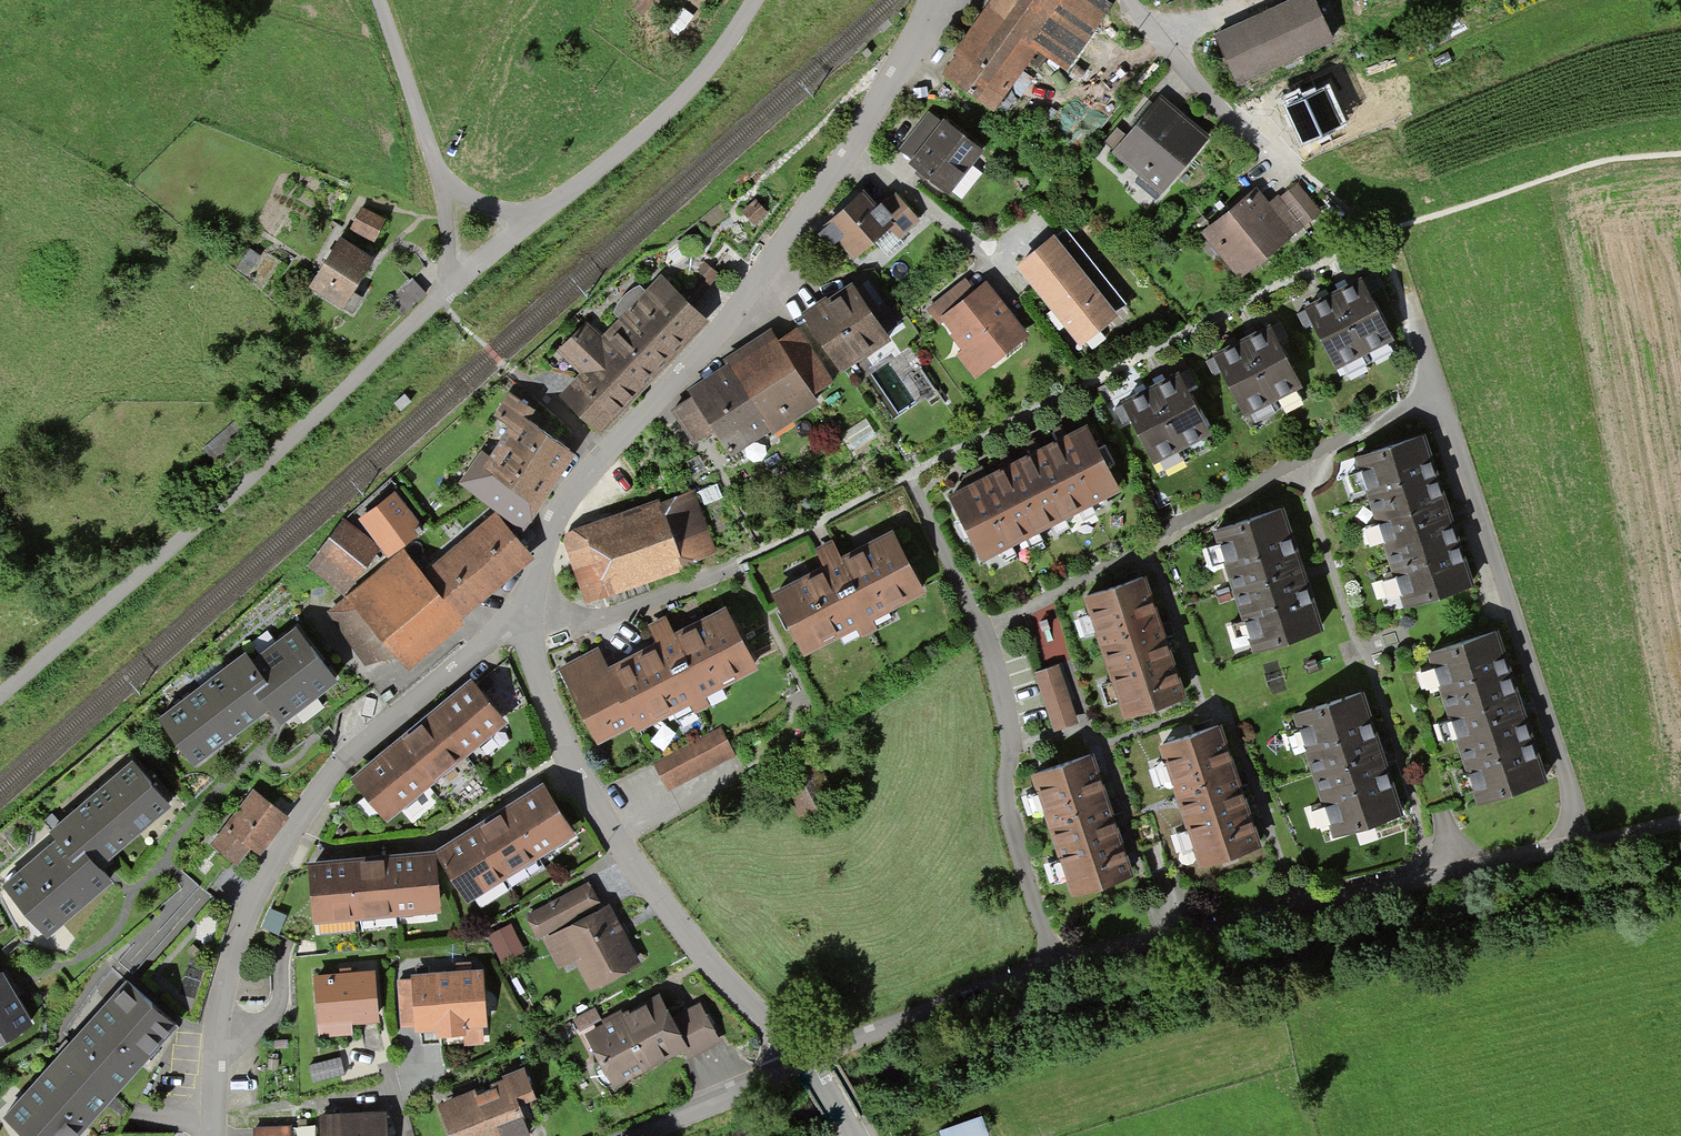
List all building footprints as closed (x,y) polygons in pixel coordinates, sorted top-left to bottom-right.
[(1073,66),(1117,2),(1114,0),(998,0),(976,33),(957,61),(949,73),(1002,108),(1043,47),(1073,66)] [(1339,40),(1322,0),(1297,0),(1219,33),(1240,82),(1339,40)] [(1111,152),(1161,192),(1207,135),(1157,95),(1111,152)] [(900,148),(912,158),(940,122),(928,113),(900,148)] [(949,194),(983,151),(943,119),(940,122),(912,158),(908,162),(925,175),(949,194)] [(1199,231),(1230,274),(1315,213),(1292,181),(1262,203),(1253,191),(1199,231)] [(836,234),(855,254),(889,221),(901,234),(917,219),(895,196),(878,212),(860,193),(826,225),(836,234)] [(757,199),(742,211),(753,224),(768,213),(757,199)] [(350,225),(377,239),(388,218),(361,204),(350,225)] [(311,284),(346,303),(374,253),(339,234),(326,257),(311,284)] [(1054,238),(1017,268),(1061,323),(1053,329),(1076,358),(1122,322),(1054,238)] [(686,298),(695,307),(719,274),(704,263),(696,274),(701,278),(686,298)] [(686,298),(662,274),(645,291),(639,286),(629,292),(619,302),(613,313),(619,318),(602,337),(586,322),(556,353),(580,375),(560,395),(599,433),(636,395),(657,374),(665,366),(709,322),(695,307),(686,298)] [(1336,363),(1391,335),(1360,275),(1343,284),(1323,295),(1305,304),(1336,363)] [(408,308),(429,290),(417,277),(397,294),(408,308)] [(939,326),(943,322),(940,318),(975,290),(965,279),(926,310),(939,326)] [(1030,336),(989,280),(975,290),(974,292),(970,294),(940,318),(943,322),(952,333),(950,334),(962,351),(957,355),(974,378),(1030,336)] [(841,374),(889,340),(850,284),(829,298),(827,300),(825,296),(799,314),(841,374)] [(1243,409),(1298,380),(1266,319),(1249,328),(1229,339),(1211,348),(1243,409)] [(712,431),(729,457),(770,429),(773,433),(820,403),(816,397),(838,383),(799,324),(778,338),(771,327),(722,359),(728,368),(691,392),(693,395),(670,410),(692,444),(712,431)] [(1153,456),(1207,429),(1177,369),(1159,378),(1141,387),(1123,396),(1153,456)] [(457,485),(523,531),(539,509),(577,453),(541,428),(530,420),(536,412),(510,394),(494,417),(509,427),(490,455),(481,449),(457,485)] [(979,558),(1117,486),(1083,421),(1067,429),(1041,443),(1015,457),(988,471),(964,484),(945,493),(979,558)] [(1408,604),(1477,582),(1454,516),(1427,434),(1359,457),(1408,604)] [(715,552),(692,491),(660,503),(659,499),(568,532),(563,541),(587,604),(681,570),(679,565),(715,552)] [(390,555),(422,530),(394,496),(362,521),(390,555)] [(1256,649),(1323,627),(1306,576),(1283,508),(1217,531),(1256,649)] [(497,590),(532,559),(494,511),(422,571),(407,551),(327,612),(367,663),(395,657),(408,672),(463,625),(460,622),(497,590)] [(310,564),(345,592),(378,551),(344,523),(310,564)] [(807,653),(929,590),(898,529),(852,552),(844,537),(820,549),(828,565),(775,591),(807,653)] [(1126,717),(1187,696),(1163,626),(1146,577),(1085,598),(1126,717)] [(717,693),(764,669),(730,605),(688,627),(679,611),(653,624),(661,639),(613,664),(603,645),(562,666),(602,744),(638,725),(642,733),(692,707),(697,717),(722,704),(717,693)] [(280,718),(334,679),(293,623),(247,656),(242,649),(153,714),(188,762),(263,708),(269,704),(280,718)] [(1483,801),(1546,779),(1522,713),(1493,632),(1430,654),(1483,801)] [(1057,729),(1082,719),(1060,663),(1035,672),(1057,729)] [(388,818),(505,721),(472,682),(356,779),(388,818)] [(1330,836),(1404,812),(1387,760),(1364,692),(1291,717),(1330,836)] [(1204,865),(1262,845),(1239,775),(1223,725),(1164,745),(1204,865)] [(671,788),(737,752),(723,727),(657,762),(671,788)] [(1077,894),(1137,874),(1113,803),(1096,754),(1037,774),(1077,894)] [(52,837),(1,881),(44,932),(111,875),(99,861),(170,801),(131,756),(45,829),(52,837)] [(798,816),(828,801),(811,768),(781,784),(798,816)] [(248,842),(258,849),(283,813),(246,787),(206,843),(234,863),(248,842)] [(443,852),(473,899),(574,835),(544,787),(443,852)] [(309,917),(433,905),(428,848),(303,859),(309,917)] [(548,937),(602,909),(588,883),(529,915),(543,940),(548,937)] [(591,988),(637,963),(606,906),(602,909),(548,937),(566,970),(578,963),(591,988)] [(514,923),(494,932),(506,959),(526,950),(514,923)] [(435,1044),(483,1040),(477,967),(406,973),(410,1030),(433,1028),(435,1044)] [(29,1020),(13,990),(0,968),(0,1037),(29,1020)] [(349,1021),(374,1020),(371,970),(312,973),(315,1036),(350,1035),(349,1021)] [(174,1023),(121,976),(59,1044),(0,1110),(0,1113),(26,1135),(72,1135),(174,1023)] [(694,1054),(723,1039),(703,1001),(677,1014),(665,991),(585,1033),(614,1087),(691,1047),(694,1054)] [(524,1127),(516,1106),(532,1099),(519,1068),(440,1100),(455,1135),(503,1135),(524,1127)] [(381,1109),(322,1112),(323,1135),(382,1135),(381,1109)] [(988,1115),(945,1124),(947,1135),(992,1135),(988,1115)] [(246,1125),(247,1135),(285,1135),(285,1123),(246,1125)]
